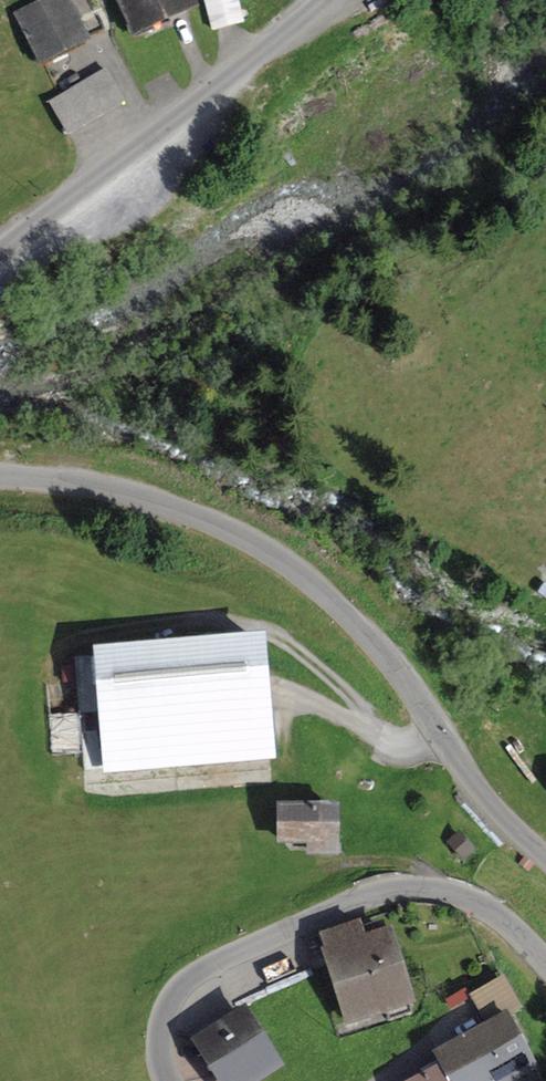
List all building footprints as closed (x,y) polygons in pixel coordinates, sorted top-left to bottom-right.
[(67,0),(38,0),(14,12),(40,63),(87,40),(67,0)] [(127,39),(193,9),(189,0),(110,0),(127,39)] [(213,27),(242,20),(237,0),(206,0),(213,27)] [(106,70),(52,100),(68,131),(123,101),(106,70)] [(264,633),(77,650),(88,778),(275,761),(264,633)] [(53,706),(55,741),(83,740),(81,704),(53,706)] [(333,804),(274,805),(274,843),(333,843),(333,804)] [(377,916),(308,941),(340,1029),(409,1005),(377,916)] [(244,1008),(194,1040),(221,1080),(265,1080),(284,1069),(244,1008)] [(503,1011),(424,1052),(433,1069),(410,1080),(508,1080),(533,1068),(503,1011)]
